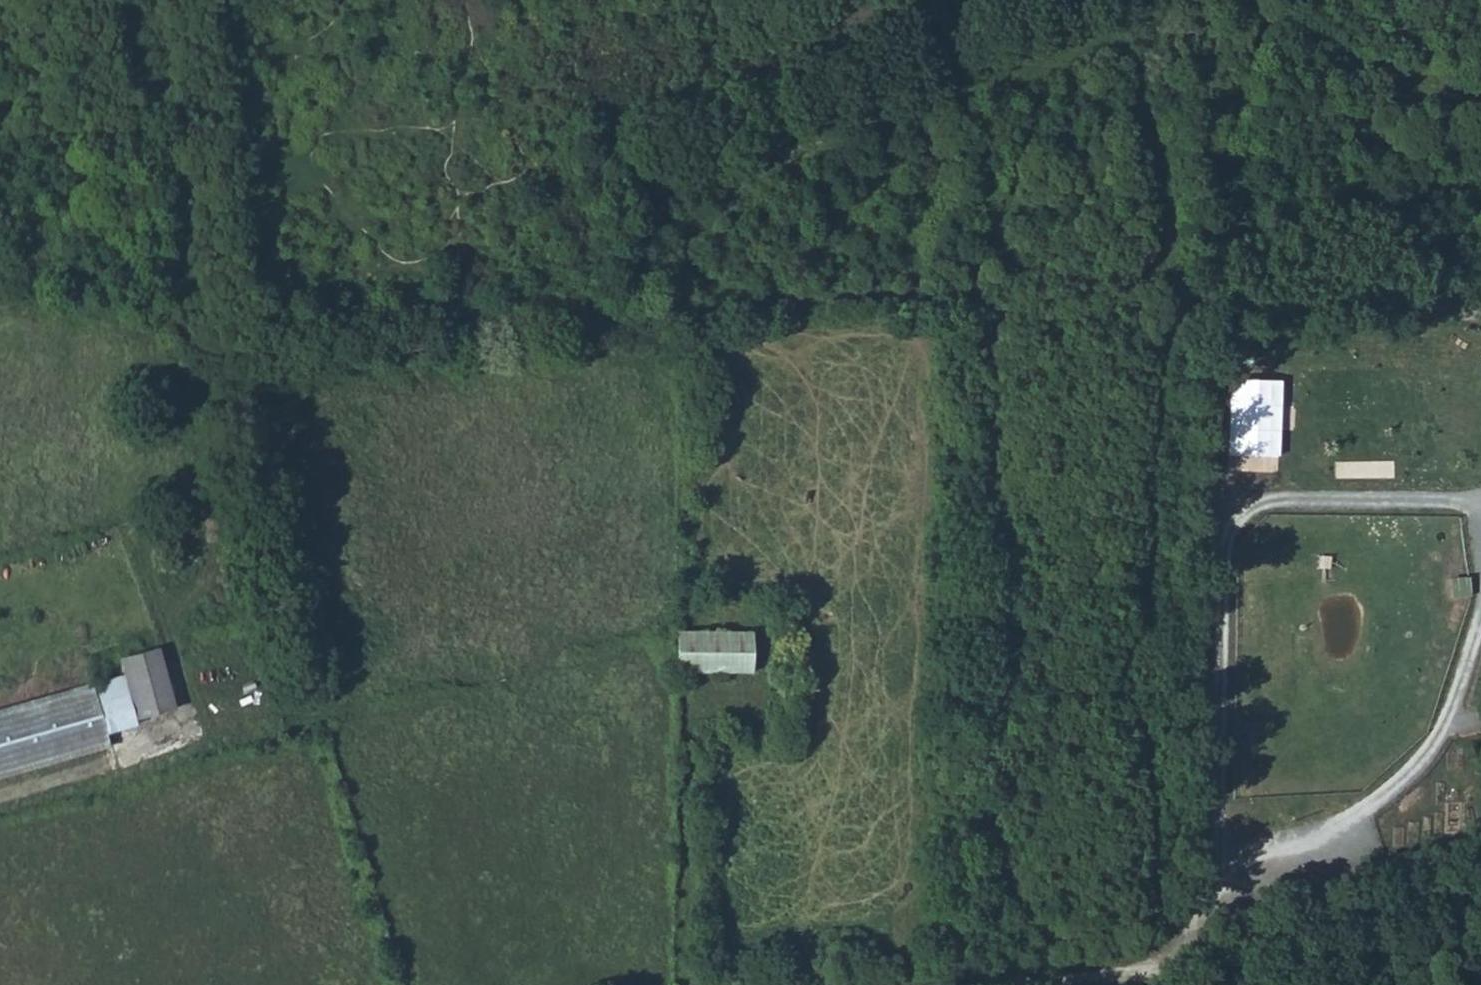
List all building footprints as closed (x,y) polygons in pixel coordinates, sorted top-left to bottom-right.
[(675,629),(674,671),(730,672),(731,630),(675,629)] [(731,630),(730,672),(752,673),(753,630),(731,630)] [(135,719),(171,709),(154,648),(118,659),(123,677),(135,719)] [(137,725),(135,719),(123,677),(89,687),(103,735),(137,725)] [(89,687),(0,712),(0,777),(106,747),(103,735),(89,687)]
